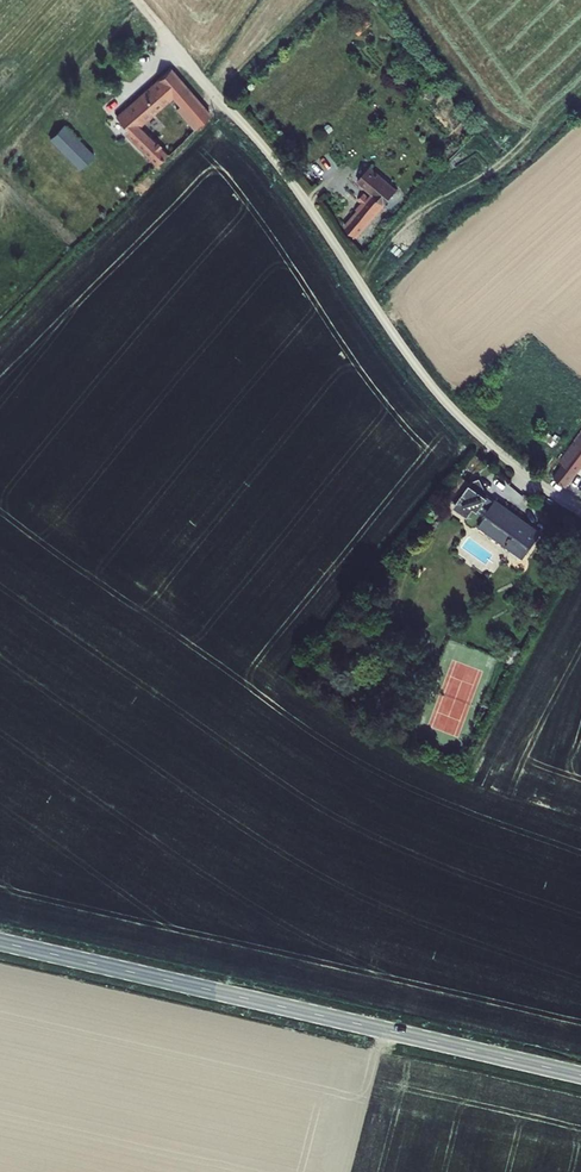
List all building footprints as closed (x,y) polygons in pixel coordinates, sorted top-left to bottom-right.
[(212,107),(171,66),(122,115),(135,127),(129,132),(155,158),(167,146),(144,122),(171,95),(197,122),(212,107)] [(70,122),(55,138),(85,167),(100,152),(70,122)] [(396,187),(368,164),(357,177),(368,187),(358,198),(363,203),(345,224),(356,233),(396,187)] [(556,388),(551,394),(564,406),(573,397),(566,390),(562,394),(556,388)] [(550,426),(544,434),(553,440),(559,432),(550,426)] [(572,441),(556,461),(563,466),(553,480),(560,486),(580,459),(580,448),(572,441)] [(459,503),(455,508),(469,518),(467,520),(468,524),(474,528),(477,528),(480,524),(527,557),(542,536),(494,503),(489,510),(483,506),(489,498),(458,477),(446,494),(459,503)]
